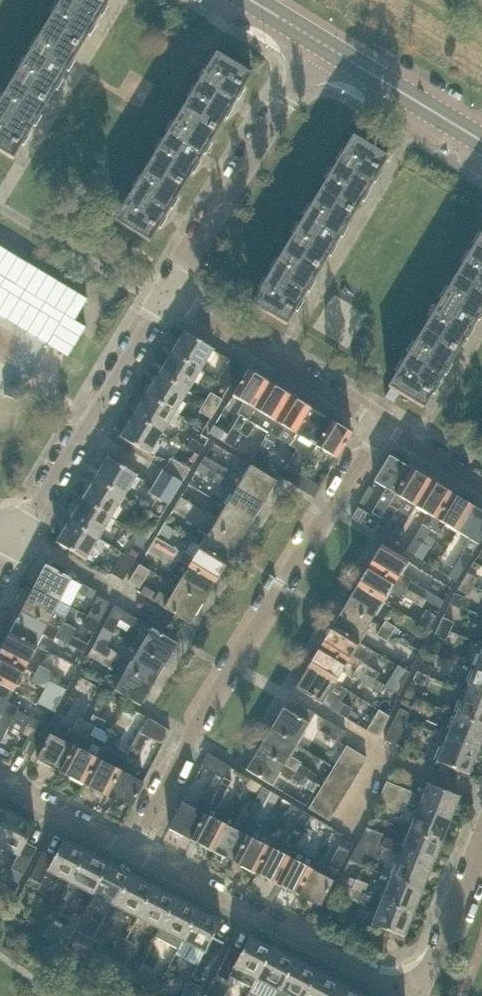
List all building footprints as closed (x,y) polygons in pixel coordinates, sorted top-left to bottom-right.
[(108,0),(63,0),(46,27),(80,47),(108,0)] [(46,102),(80,47),(46,27),(13,82),(46,102)] [(217,130),(250,74),(217,54),(183,109),(217,130)] [(46,102),(13,82),(0,103),(0,149),(13,157),(46,102)] [(183,184),(217,130),(183,109),(150,164),(183,184)] [(353,213),(387,157),(354,137),(320,193),(353,213)] [(150,240),(183,184),(150,164),(117,220),(150,240)] [(320,267),(353,213),(320,193),(287,247),(320,267)] [(457,276),(481,291),(481,234),(457,276)] [(287,323),(320,267),(287,247),(253,303),(287,323)] [(74,343),(90,309),(0,265),(0,308),(74,343)] [(481,309),(481,291),(457,276),(424,330),(457,350),(481,309)] [(345,288),(337,282),(315,315),(349,339),(374,302),(348,284),(345,288)] [(423,406),(457,350),(424,330),(390,385),(423,406)] [(200,370),(214,349),(185,331),(172,353),(200,370)] [(188,391),(200,370),(172,353),(159,374),(188,391)] [(229,388),(243,366),(231,359),(218,381),(229,388)] [(248,418),(270,383),(248,370),(233,395),(244,402),(238,413),(240,415),(228,434),(214,426),(209,433),(224,442),(231,446),(248,418)] [(176,412),(188,391),(159,374),(147,394),(176,412)] [(269,431),(275,421),(291,396),(270,383),(248,418),(256,423),(269,431)] [(10,385),(5,397),(17,402),(22,391),(10,385)] [(391,388),(385,396),(393,401),(399,393),(391,388)] [(205,401),(216,408),(222,399),(210,392),(205,401)] [(163,433),(176,412),(147,394),(134,415),(163,433)] [(289,444),(290,443),(296,433),(311,408),(291,396),(275,421),(269,431),(265,438),(253,459),(265,467),(271,458),(266,455),(277,437),(278,438),(289,444)] [(211,418),(216,408),(205,401),(199,411),(211,418)] [(302,469),(310,455),(316,445),(331,420),(311,408),(296,433),(290,443),(298,448),(290,462),(302,469)] [(150,454),(163,433),(134,415),(121,437),(150,454)] [(239,451),(256,423),(248,418),(231,446),(239,451)] [(337,458),(353,433),(331,420),(316,445),(337,458)] [(199,455),(205,445),(192,438),(187,447),(199,455)] [(391,456),(390,455),(375,481),(386,488),(380,498),(381,499),(371,515),(358,507),(352,518),(373,530),(377,524),(411,468),(391,456)] [(137,475),(124,467),(109,457),(96,479),(124,496),(137,475)] [(183,481),(190,469),(171,457),(164,469),(183,481)] [(264,502),(217,473),(200,463),(196,470),(222,486),(221,488),(232,495),(225,506),(252,522),(264,502)] [(264,502),(277,481),(251,465),(243,478),(232,471),(231,472),(222,467),(217,473),(264,502)] [(410,517),(416,506),(432,481),(411,468),(377,524),(385,528),(397,508),(410,517)] [(177,491),(183,481),(164,469),(158,480),(177,491)] [(314,496),(320,485),(299,473),(293,484),(314,496)] [(111,517),(124,496),(96,479),(83,500),(95,507),(111,517)] [(169,504),(177,491),(158,480),(150,492),(169,504)] [(414,555),(452,493),(432,481),(416,506),(428,513),(422,524),(423,524),(408,551),(414,555)] [(457,531),(472,506),(452,493),(414,555),(421,559),(429,546),(430,546),(438,533),(439,533),(444,523),(457,531)] [(206,512),(197,507),(180,497),(176,503),(182,507),(240,542),(252,522),(225,506),(218,518),(207,511),(206,512)] [(111,517),(95,507),(83,500),(70,521),(99,538),(111,517)] [(240,542),(182,507),(176,503),(172,510),(198,527),(197,528),(208,535),(201,547),(227,563),(240,542)] [(472,506),(457,531),(469,538),(462,548),(464,550),(449,576),(457,580),(481,539),(481,511),(472,506)] [(86,559),(99,538),(70,521),(57,542),(86,559)] [(136,532),(148,539),(153,529),(142,522),(136,532)] [(170,538),(174,530),(164,524),(159,532),(170,538)] [(142,548),(148,539),(136,532),(130,541),(142,548)] [(182,553),(156,537),(152,544),(215,582),(227,563),(201,547),(192,541),(185,552),(183,551),(182,553)] [(203,603),(215,582),(152,544),(148,550),(174,566),(171,572),(182,578),(177,587),(203,603)] [(401,571),(408,560),(382,545),(370,565),(426,599),(440,608),(444,600),(411,580),(412,578),(401,571)] [(135,560),(124,553),(112,573),(123,580),(135,560)] [(72,578),(51,567),(46,565),(34,588),(60,601),(72,578)] [(138,588),(149,571),(139,565),(129,582),(138,588)] [(422,606),(426,599),(370,565),(357,586),(383,601),(390,589),(401,596),(402,594),(422,606)] [(462,582),(474,587),(478,579),(468,573),(462,582)] [(468,596),(474,587),(462,582),(458,589),(468,596)] [(93,599),(97,591),(82,584),(78,592),(93,599)] [(159,591),(158,594),(145,586),(141,593),(191,623),(203,603),(177,587),(170,597),(159,591)] [(371,621),(383,601),(357,586),(345,606),(371,621)] [(73,636),(77,628),(64,621),(65,619),(54,613),(60,601),(34,588),(23,610),(49,623),(73,636)] [(99,621),(110,602),(98,596),(87,615),(99,621)] [(141,621),(131,615),(115,605),(103,626),(114,633),(119,636),(127,622),(137,628),(141,621)] [(358,642),(371,621),(345,606),(333,626),(358,642)] [(73,636),(49,623),(23,610),(11,632),(37,646),(43,634),(54,639),(55,636),(84,651),(88,643),(73,636)] [(94,632),(99,621),(88,616),(83,626),(94,632)] [(438,627),(450,632),(454,623),(443,617),(438,627)] [(381,628),(395,636),(399,628),(385,620),(381,628)] [(116,662),(121,654),(106,645),(114,633),(103,626),(93,648),(106,656),(116,662)] [(360,643),(358,642),(333,626),(320,647),(346,662),(356,668),(375,679),(379,673),(361,662),(361,661),(352,655),(360,643)] [(446,640),(450,632),(438,627),(434,635),(446,640)] [(165,665),(178,644),(152,628),(139,649),(165,665)] [(391,643),(395,636),(381,628),(377,635),(391,643)] [(37,646),(11,632),(0,654),(0,655),(26,668),(37,646)] [(342,669),(346,662),(320,647),(308,667),(334,682),(336,683),(343,670),(342,669)] [(116,662),(106,656),(93,648),(89,655),(112,669),(116,662)] [(153,685),(165,665),(139,649),(127,669),(153,685)] [(26,668),(0,655),(0,683),(14,690),(26,668)] [(416,672),(428,677),(433,667),(421,662),(416,672)] [(36,673),(50,681),(55,673),(40,665),(36,673)] [(327,693),(334,682),(308,667),(296,687),(342,715),(346,709),(336,703),(338,700),(327,693)] [(384,685),(375,679),(356,668),(352,675),(381,691),(384,685)] [(474,668),(465,692),(481,698),(481,671),(474,668)] [(141,705),(153,685),(127,669),(114,689),(141,705)] [(424,685),(428,677),(416,672),(413,680),(424,685)] [(46,689),(50,681),(36,673),(32,681),(46,689)] [(48,725),(18,709),(19,707),(8,702),(14,690),(0,683),(0,711),(33,728),(44,734),(48,725)] [(465,692),(456,715),(481,725),(481,698),(465,692)] [(297,744),(315,714),(297,703),(292,712),(284,707),(271,728),(297,744)] [(102,725),(109,714),(97,707),(91,719),(102,725)] [(395,717),(406,722),(411,713),(399,708),(395,717)] [(380,736),(389,715),(379,709),(367,730),(370,732),(380,736)] [(8,728),(10,725),(30,735),(33,728),(0,711),(0,724),(8,728)] [(481,742),(481,725),(456,715),(450,729),(442,726),(438,734),(447,738),(478,750),(481,742)] [(80,735),(87,721),(79,717),(71,731),(68,729),(62,740),(51,734),(37,760),(38,760),(39,760),(61,771),(80,735)] [(164,744),(171,730),(149,717),(142,730),(141,730),(128,755),(107,795),(130,807),(131,808),(144,782),(132,776),(140,762),(136,760),(148,736),(164,744)] [(395,745),(406,722),(395,717),(384,739),(395,745)] [(340,742),(346,731),(326,719),(319,730),(340,742)] [(87,721),(80,735),(85,738),(88,739),(90,735),(93,729),(95,725),(87,721)] [(45,734),(44,734),(33,728),(30,735),(22,750),(33,756),(45,734)] [(290,755),(297,744),(271,728),(259,748),(305,776),(309,769),(300,763),(301,762),(290,755)] [(478,750),(447,738),(438,734),(435,742),(443,746),(437,761),(469,774),(478,750)] [(97,758),(105,742),(90,735),(88,739),(85,738),(80,735),(61,771),(84,783),(97,758)] [(107,795),(128,755),(106,743),(98,758),(97,758),(84,783),(107,795)] [(360,768),(366,758),(346,746),(340,756),(360,768)] [(319,785),(305,776),(259,748),(246,769),(272,785),(279,773),(290,780),(292,778),(315,792),(319,785)] [(223,778),(230,766),(208,753),(201,765),(223,778)] [(354,779),(360,768),(340,756),(334,767),(354,779)] [(348,789),(354,779),(334,767),(328,777),(348,789)] [(342,799),(348,789),(328,777),(322,787),(342,799)] [(410,804),(414,792),(387,781),(382,793),(403,801),(410,804)] [(450,820),(460,796),(428,784),(419,808),(450,820)] [(192,839),(218,789),(210,785),(202,799),(200,797),(195,808),(183,802),(170,828),(171,829),(171,828),(192,839)] [(234,861),(260,811),(271,791),(263,786),(245,821),(243,820),(237,830),(226,825),(213,850),(234,861)] [(336,809),(342,799),(322,787),(316,797),(336,809)] [(218,807),(225,793),(218,789),(192,839),(213,850),(226,825),(232,814),(218,807)] [(255,872),(269,847),(258,841),(263,830),(261,829),(279,795),(271,791),(260,811),(234,861),(255,872)] [(398,812),(403,801),(382,793),(378,803),(398,812)] [(330,820),(336,809),(316,797),(310,808),(330,820)] [(0,808),(0,837),(13,812),(12,812),(11,813),(0,808)] [(441,843),(450,820),(419,808),(409,831),(441,843)] [(27,842),(36,824),(35,824),(34,825),(13,814),(13,813),(13,812),(0,837),(0,844),(19,854),(27,842)] [(386,838),(387,835),(366,827),(362,839),(382,847),(400,854),(432,867),(441,843),(409,831),(404,845),(386,838)] [(302,833),(294,829),(287,843),(285,842),(280,852),(269,847),(255,872),(277,883),(290,858),(302,833)] [(303,851),(310,837),(302,833),(290,858),(277,883),(298,894),(311,869),(300,863),(305,852),(303,851)] [(55,857),(44,879),(54,884),(59,875),(71,882),(87,851),(86,852),(72,845),(73,844),(72,843),(71,845),(64,842),(65,840),(64,839),(55,857)] [(364,865),(368,855),(357,851),(362,839),(350,859),(364,865)] [(377,859),(382,847),(362,839),(357,851),(368,855),(377,859)] [(37,848),(27,842),(19,854),(12,868),(24,874),(37,848)] [(321,906),(349,851),(339,845),(324,875),(311,869),(298,894),(321,906)] [(44,879),(55,857),(44,851),(29,880),(41,886),(44,879)] [(87,854),(88,852),(87,851),(71,882),(93,893),(109,863),(108,864),(95,857),(95,856),(94,855),(93,857),(87,854)] [(423,890),(432,867),(400,854),(391,877),(423,890)] [(109,865),(110,863),(109,863),(93,893),(116,905),(132,874),(131,874),(131,876),(117,869),(118,867),(117,867),(116,869),(109,865)] [(131,877),(132,875),(132,874),(116,905),(138,916),(153,887),(139,880),(140,879),(139,878),(138,880),(131,877)] [(413,913),(423,890),(391,877),(382,900),(413,913)] [(356,879),(352,889),(364,893),(368,884),(356,879)] [(154,888),(155,886),(154,886),(153,887),(138,916),(161,928),(177,898),(176,897),(175,899),(162,892),(163,890),(162,890),(160,892),(154,888)] [(349,898),(360,902),(364,893),(352,889),(349,898)] [(413,913),(382,900),(364,893),(360,902),(378,909),(372,924),(404,936),(413,913)] [(183,903),(176,900),(177,898),(161,928),(157,936),(179,948),(183,940),(199,909),(198,909),(198,910),(184,903),(185,902),(184,901),(183,903)] [(199,909),(183,940),(204,951),(212,939),(222,921),(221,920),(220,922),(206,915),(207,913),(206,913),(205,915),(199,912),(200,909),(199,909)] [(76,928),(81,917),(73,912),(67,923),(76,928)] [(87,957),(96,940),(75,929),(66,946),(87,957)] [(116,960),(126,939),(119,935),(108,956),(116,960)] [(257,942),(250,938),(252,936),(250,935),(241,953),(235,967),(231,976),(253,987),(257,978),(273,948),(273,947),(272,949),(258,942),(259,940),(258,940),(257,942)] [(126,939),(116,960),(123,964),(134,943),(126,939)] [(223,944),(212,939),(204,951),(192,974),(205,981),(208,975),(208,974),(223,944)] [(241,953),(230,948),(216,974),(228,981),(231,976),(235,967),(241,953)] [(273,950),(274,948),(273,948),(257,978),(280,990),(296,959),(295,959),(294,960),(281,953),(282,952),(280,951),(279,953),(273,950)] [(296,960),(296,959),(280,990),(277,995),(290,995),(291,995),(305,995),(317,972),(303,965),(304,964),(303,963),(302,965),(295,962),(296,960)] [(319,971),(317,971),(317,972),(305,995),(333,995),(340,982),(339,984),(326,977),(327,975),(325,975),(324,977),(318,973),(319,971)] [(156,991),(162,981),(148,973),(142,984),(156,991)] [(197,995),(198,995),(203,986),(190,980),(185,990),(197,995)] [(341,983),(340,982),(333,995),(362,995),(363,994),(362,994),(362,995),(348,988),(349,987),(348,986),(347,988),(340,985),(341,983)]
